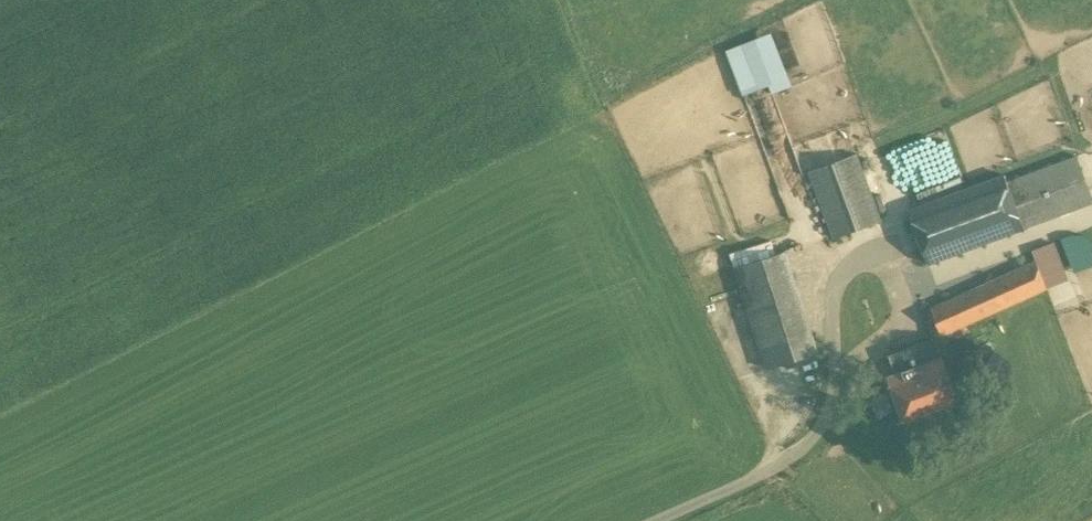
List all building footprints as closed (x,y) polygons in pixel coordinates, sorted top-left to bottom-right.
[(773,93),(794,85),(774,31),(727,48),(744,95),(770,86),(773,93)] [(808,172),(833,239),(882,220),(857,153),(808,172)] [(907,210),(929,265),(1091,204),(1091,197),(1076,156),(1007,181),(1004,174),(907,210)] [(1062,238),(1075,272),(1091,265),(1091,233),(1090,227),(1062,238)] [(765,370),(819,352),(786,251),(732,268),(765,370)] [(930,307),(941,336),(1047,289),(1035,260),(930,307)] [(936,339),(889,356),(895,374),(890,377),(906,421),(958,402),(936,339)]
